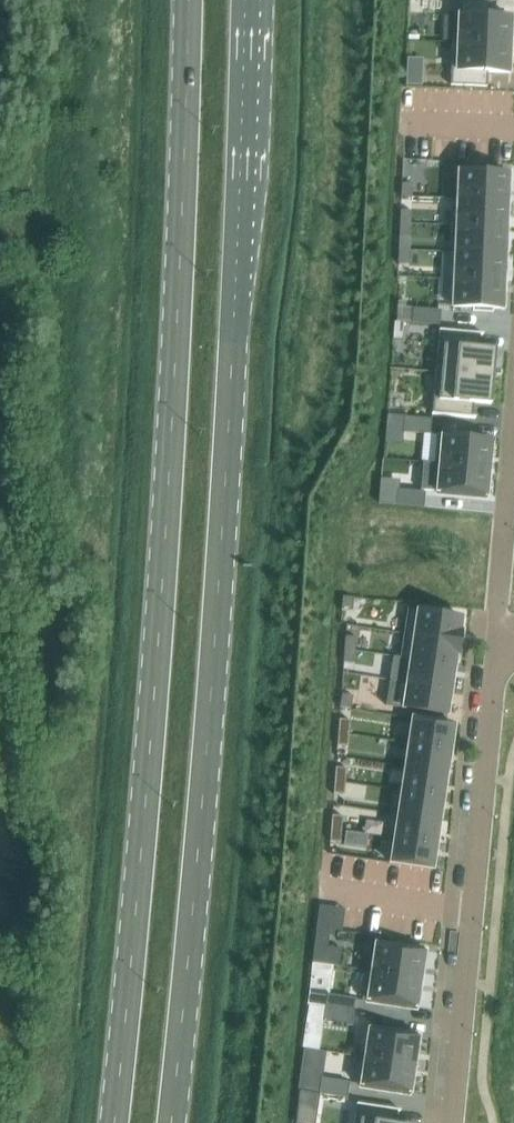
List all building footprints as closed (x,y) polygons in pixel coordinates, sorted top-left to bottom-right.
[(458,42),(458,43),(513,45),(513,29),(511,29),(511,17),(490,16),(491,2),(460,0),(458,42)] [(453,41),(451,85),(487,87),(487,72),(509,73),(509,61),(512,61),(513,45),(458,43),(458,42),(453,41)] [(407,74),(406,85),(423,86),(423,75),(407,74)] [(459,171),(458,199),(508,201),(509,173),(498,173),(499,169),(480,168),(480,172),(459,171)] [(402,183),(401,196),(412,197),(413,184),(402,183)] [(457,224),(457,225),(506,228),(508,201),(458,199),(457,224)] [(401,210),(400,223),(411,223),(412,210),(401,210)] [(400,223),(399,236),(410,237),(411,223),(400,223)] [(451,224),(450,253),(455,253),(455,252),(505,254),(506,228),(457,225),(457,224),(451,224)] [(399,250),(398,263),(409,264),(410,250),(399,250)] [(455,253),(454,279),(504,281),(505,254),(455,252),(455,253)] [(454,279),(453,307),(474,307),(474,311),(492,312),(492,308),(503,309),(504,281),(454,279)] [(413,307),(412,323),(440,325),(441,310),(413,307)] [(394,321),(393,339),(403,340),(404,322),(394,321)] [(440,331),(436,372),(493,377),(493,371),(495,349),(474,347),(475,334),(483,335),(483,333),(439,329),(439,331),(440,331)] [(432,413),(432,414),(476,418),(476,417),(468,416),(469,403),(490,405),(492,383),(493,377),(436,372),(432,413)] [(404,416),(402,431),(430,434),(432,418),(404,416)] [(437,435),(434,463),(489,468),(492,440),(481,439),(482,436),(463,434),(463,438),(437,435)] [(423,462),(421,490),(432,491),(458,493),(458,497),(476,498),(476,495),(487,496),(489,468),(434,463),(423,462)] [(397,489),(396,504),(424,507),(425,491),(397,489)] [(343,596),(342,609),(353,610),(354,597),(343,596)] [(408,609),(404,634),(461,643),(463,630),(460,629),(462,617),(445,614),(446,611),(427,608),(427,612),(408,609)] [(404,634),(400,657),(455,666),(456,655),(459,656),(461,643),(404,634)] [(346,636),(345,649),(356,650),(357,637),(346,636)] [(345,649),(344,662),(355,663),(356,650),(345,649)] [(394,656),(390,680),(451,689),(455,666),(400,657),(394,656)] [(390,680),(386,705),(447,714),(451,689),(390,680)] [(342,693),(340,707),(351,708),(353,695),(342,693)] [(413,718),(409,742),(451,748),(454,724),(413,718)] [(339,719),(338,732),(349,733),(350,719),(339,719)] [(338,732),(337,745),(348,746),(349,733),(338,732)] [(409,742),(406,766),(447,772),(451,748),(409,742)] [(406,766),(402,790),(444,796),(447,772),(406,766)] [(336,767),(335,780),(346,781),(347,768),(336,767)] [(335,780),(334,793),(345,794),(346,781),(335,780)] [(402,790),(398,814),(440,820),(444,796),(402,790)] [(398,814),(395,838),(436,845),(440,820),(398,814)] [(332,815),(331,828),(342,829),(343,815),(332,815)] [(331,828),(330,841),(341,842),(342,829),(331,828)] [(395,838),(391,862),(433,869),(436,845),(395,838)] [(372,970),(372,971),(421,979),(425,951),(415,949),(416,946),(397,943),(397,947),(376,944),(372,970)] [(315,949),(313,962),(323,964),(325,951),(315,949)] [(367,969),(363,998),(389,1002),(388,1005),(406,1008),(407,1005),(417,1006),(421,979),(372,971),(372,970),(367,969)] [(328,994),(326,1007),(354,1012),(356,998),(328,994)] [(326,1007),(324,1021),(352,1025),(354,1012),(326,1007)] [(370,1029),(365,1057),(415,1064),(419,1036),(408,1035),(409,1031),(391,1029),(390,1032),(370,1029)] [(365,1057),(361,1084),(382,1087),(381,1090),(400,1093),(400,1090),(410,1091),(415,1064),(365,1057)] [(322,1077),(319,1093),(347,1097),(349,1081),(322,1077)] [(297,1122),(316,1122),(320,1094),(300,1091),(297,1122)] [(354,1122),(394,1122),(391,1122),(393,1109),(393,1108),(357,1102),(357,1104),(354,1122)]
